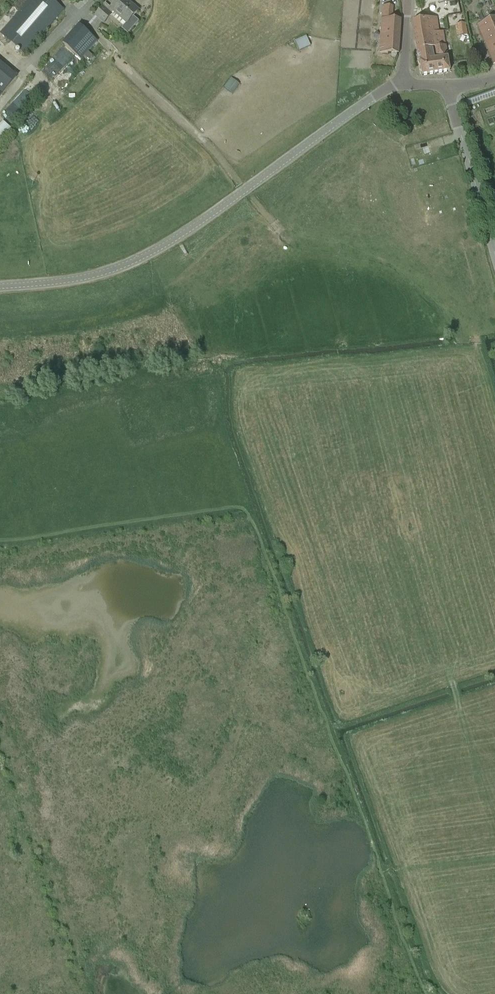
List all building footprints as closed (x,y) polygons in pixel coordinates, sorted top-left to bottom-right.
[(63,9),(52,0),(30,0),(0,34),(24,54),(63,9)] [(121,29),(127,34),(138,22),(133,16),(138,11),(126,0),(119,0),(116,3),(116,2),(110,8),(106,4),(95,16),(104,23),(111,15),(111,14),(113,12),(126,23),(121,29)] [(399,54),(400,46),(401,20),(393,19),(394,5),(382,4),(379,52),(399,54)] [(494,64),(494,10),(491,12),(493,18),(477,24),(494,64)] [(436,17),(413,21),(422,75),(450,71),(444,38),(440,39),(436,17)] [(458,37),(468,35),(466,23),(456,25),(458,37)] [(84,62),(91,54),(88,51),(97,41),(79,25),(62,43),(81,59),(84,62)] [(306,37),(295,42),(299,51),(310,46),(306,37)] [(16,76),(0,62),(0,94),(1,94),(16,76)] [(233,94),(240,84),(231,78),(224,88),(233,94)] [(12,129),(4,122),(0,126),(0,143),(12,129)]
